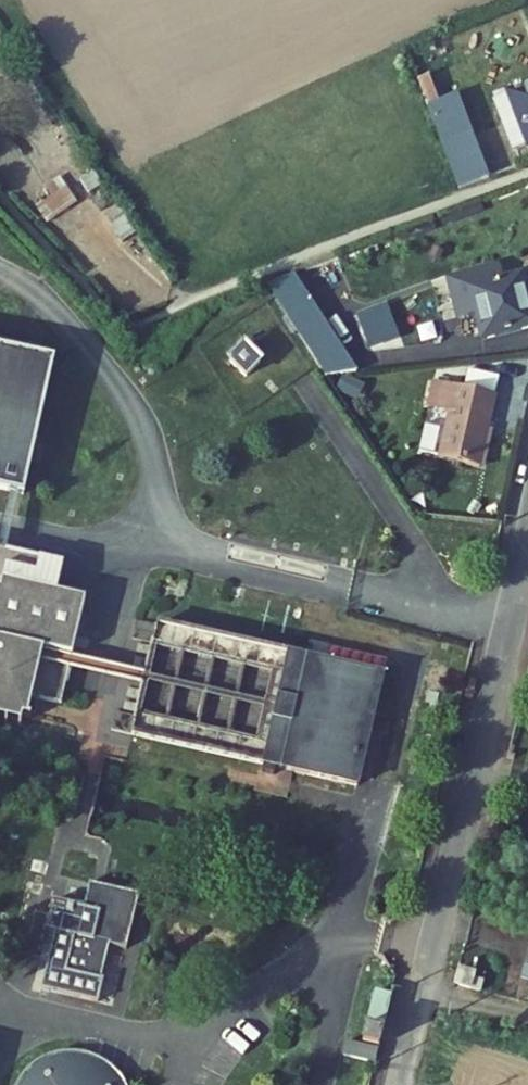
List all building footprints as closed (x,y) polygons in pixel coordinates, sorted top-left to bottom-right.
[(432,95),(444,90),(437,72),(425,77),(432,95)] [(512,97),(527,91),(527,76),(507,83),(512,97)] [(443,122),(467,114),(460,96),(447,101),(444,90),(432,95),(443,122)] [(512,97),(527,139),(527,91),(512,97)] [(468,186),(491,178),(467,114),(443,122),(468,186)] [(458,276),(429,283),(444,328),(471,319),(477,336),(527,322),(527,318),(513,273),(461,287),(458,276)] [(291,320),(323,376),(357,372),(321,312),(291,320)] [(259,361),(242,347),(228,364),(245,378),(259,361)] [(23,494),(54,361),(0,348),(0,489),(23,494)] [(474,469),(494,398),(452,386),(433,459),(474,469)] [(0,550),(0,724),(15,728),(17,718),(30,721),(35,700),(54,704),(80,602),(50,594),(58,565),(0,550)] [(128,741),(350,802),(380,693),(158,632),(128,741)] [(60,934),(45,989),(100,1003),(115,948),(131,952),(146,899),(97,886),(90,910),(61,902),(53,932),(60,934)] [(346,1043),(343,1058),(376,1065),(391,997),(373,994),(362,1047),(346,1043)] [(396,996),(388,1026),(402,1030),(409,999),(396,996)] [(388,1026),(383,1043),(398,1047),(402,1030),(388,1026)] [(124,1080),(119,1073),(112,1067),(105,1062),(101,1060),(93,1057),(85,1055),(80,1054),(72,1054),(63,1055),(59,1056),(50,1058),(43,1062),(35,1067),(29,1073),(26,1076),(21,1083),(20,1084),(128,1084),(124,1080)]
